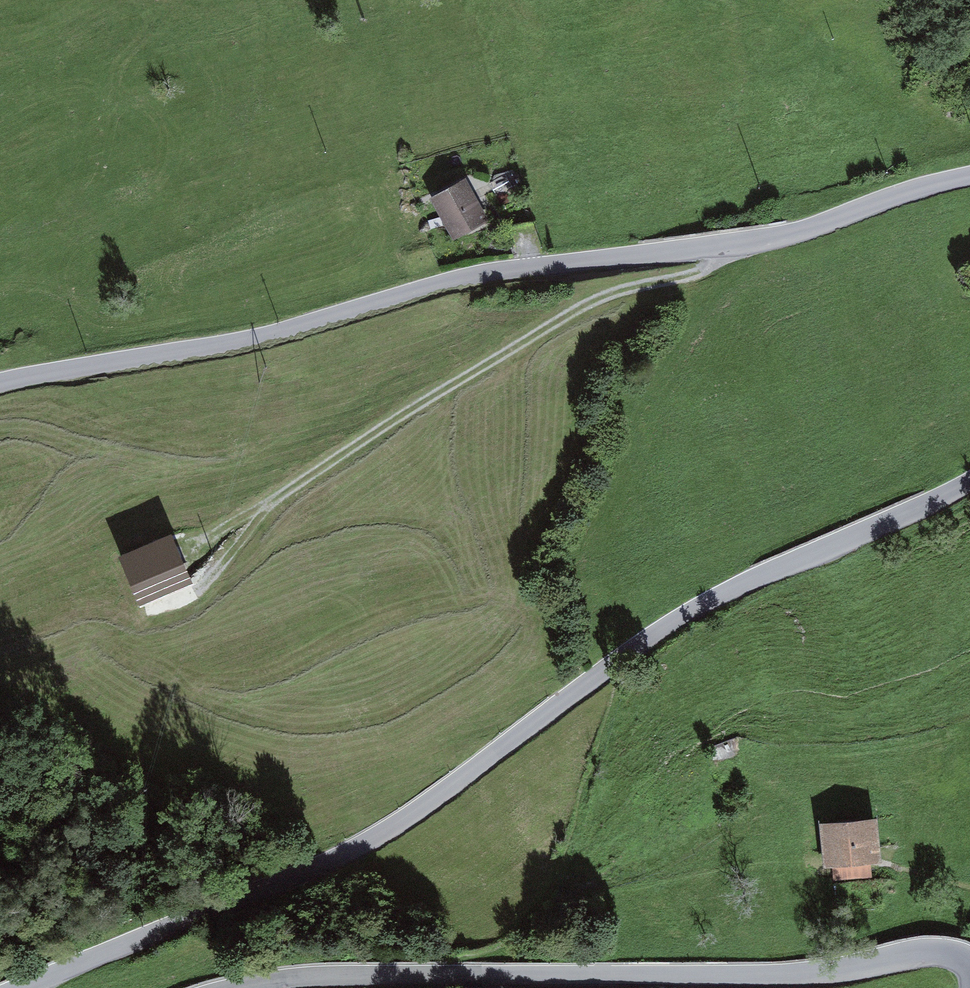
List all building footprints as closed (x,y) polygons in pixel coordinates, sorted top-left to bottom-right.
[(484,217),(463,180),(434,197),(455,233),(484,217)] [(959,267),(969,287),(969,261),(959,267)] [(184,577),(167,537),(126,554),(142,594),(184,577)] [(819,820),(823,866),(831,866),(832,880),(872,877),(871,861),(880,860),(877,816),(819,820)]
